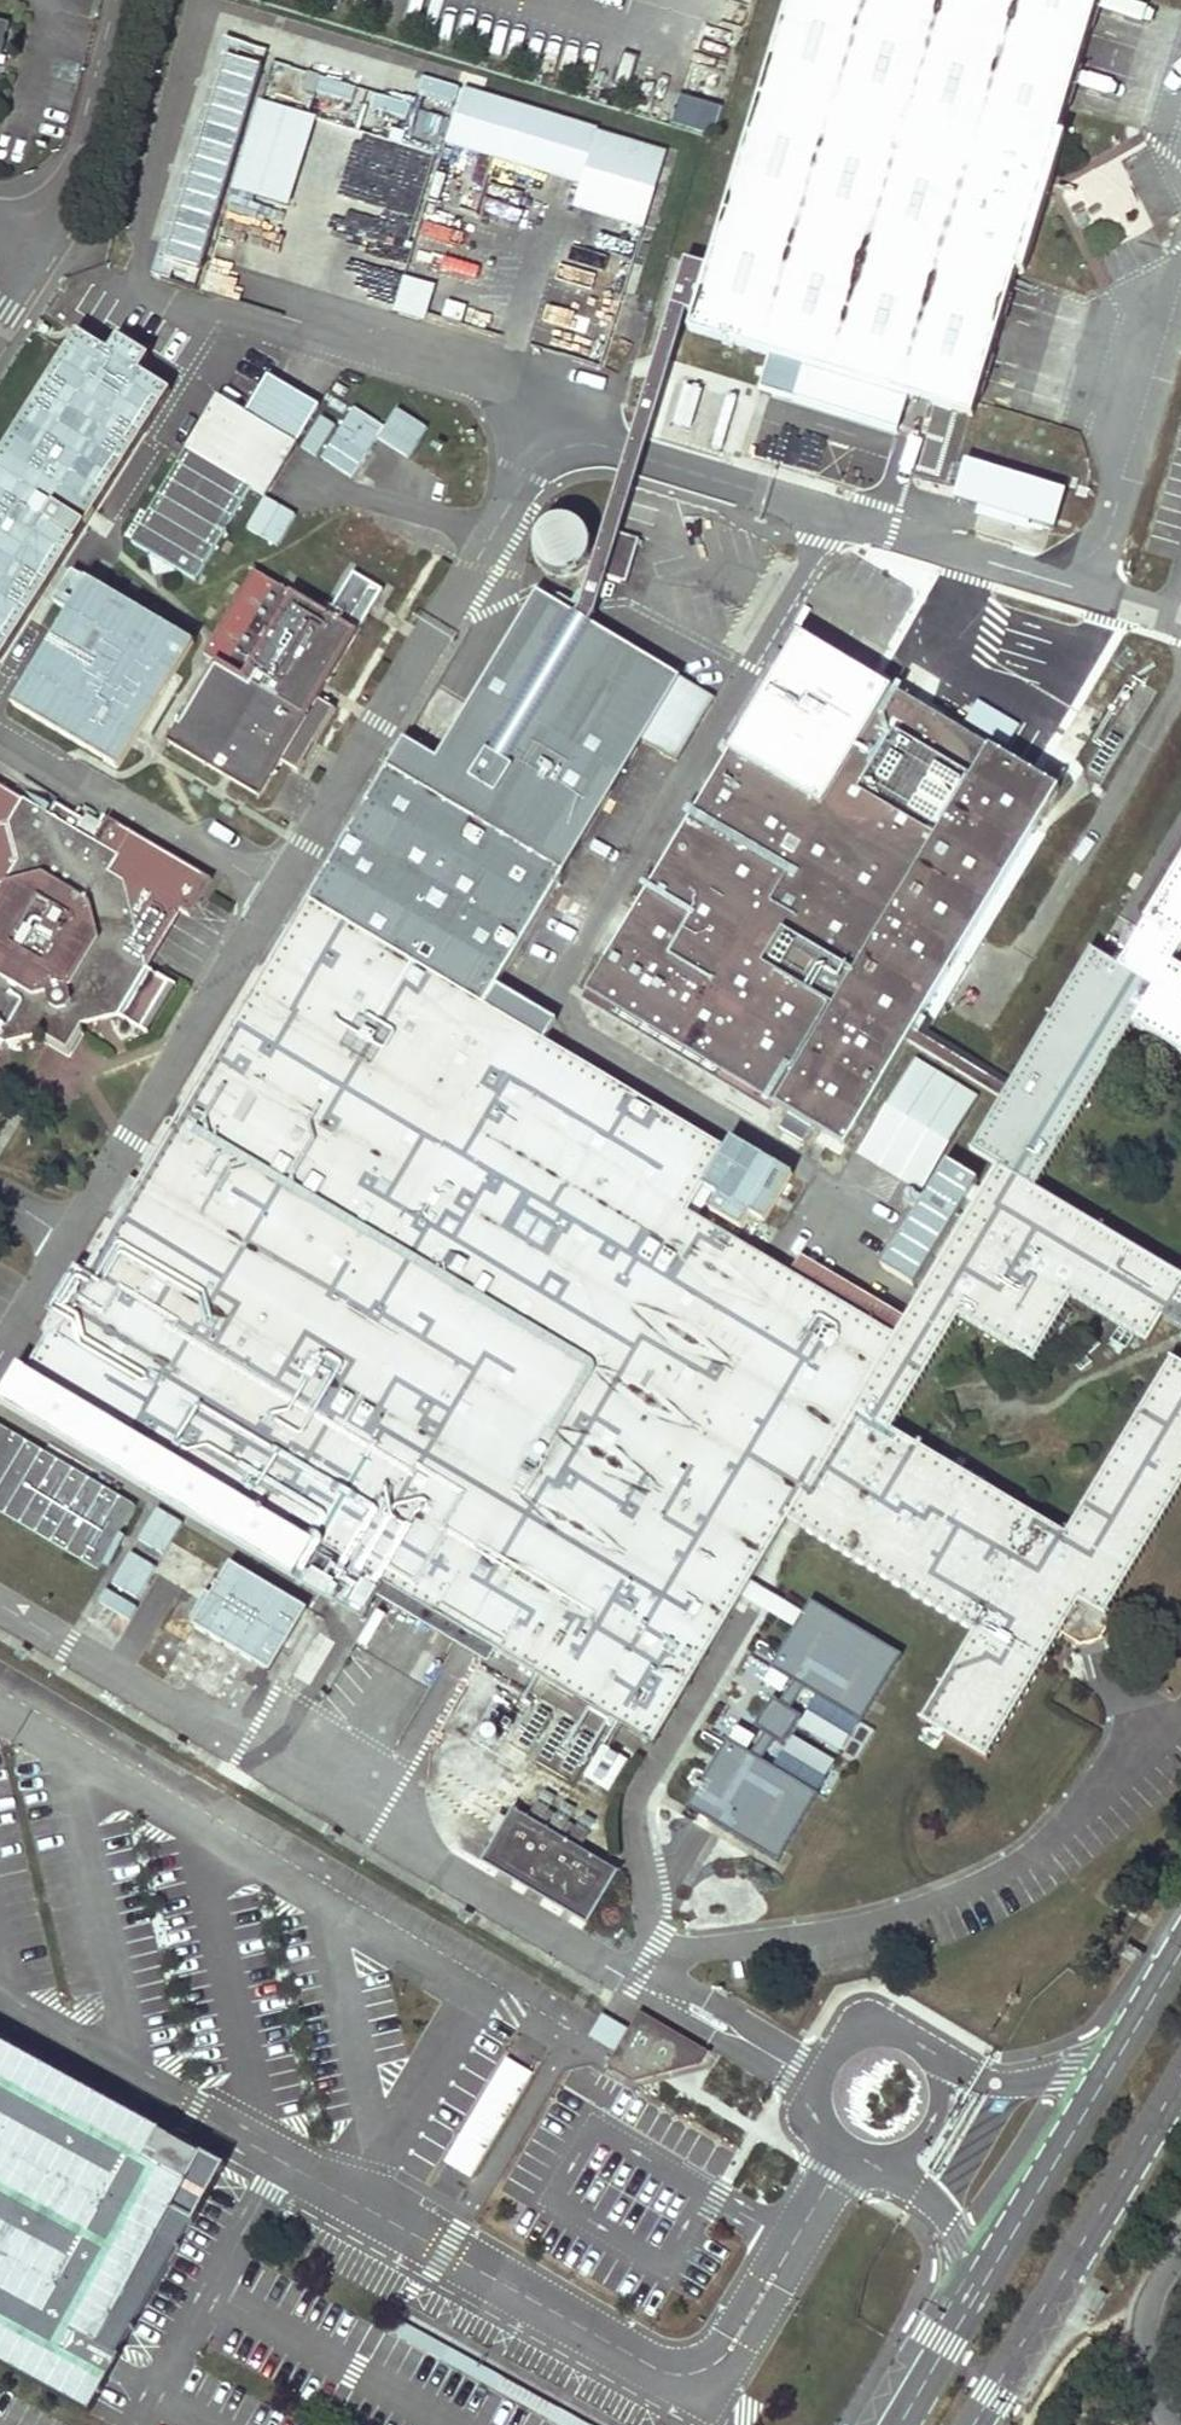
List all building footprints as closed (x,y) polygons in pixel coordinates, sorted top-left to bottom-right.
[(709,259),(695,306),(687,330),(801,365),(792,400),(896,432),(908,397),(972,416),(1016,270),(1023,272),(1064,136),(1057,134),(1097,0),(788,0),(709,259)] [(0,20),(0,61),(11,23),(0,20)] [(262,59),(226,48),(162,255),(197,266),(262,59)] [(272,68),(269,96),(316,102),(320,74),(272,68)] [(422,96),(450,96),(450,81),(421,82),(422,96)] [(597,124),(461,81),(440,150),(578,191),(596,128),(597,124)] [(671,126),(712,138),(721,106),(680,94),(671,126)] [(259,99),(231,186),(285,204),(313,116),(259,99)] [(668,149),(596,128),(578,191),(572,211),(644,232),(668,149)] [(709,259),(683,252),(670,298),(688,303),(695,306),(709,259)] [(424,320),(433,285),(402,278),(394,313),(424,320)] [(688,303),(670,298),(574,611),(587,618),(594,609),(688,303)] [(0,445),(0,666),(0,667),(162,390),(135,375),(144,358),(112,339),(103,354),(66,332),(0,445)] [(318,406),(268,376),(245,415),(296,444),(318,406)] [(245,415),(211,393),(179,445),(186,450),(250,487),(263,495),(296,444),(245,415)] [(375,439),(344,421),(321,460),(352,478),(375,439)] [(250,487),(186,450),(131,544),(148,553),(178,572),(195,582),(250,487)] [(1067,482),(966,450),(953,491),(1054,523),(1067,482)] [(263,496),(243,529),(276,549),(296,517),(263,496)] [(579,572),(584,567),(585,565),(592,567),(590,574),(605,579),(624,584),(638,541),(619,535),(603,530),(596,554),(590,552),(590,549),(590,542),(588,537),(584,531),(579,526),(574,523),(568,521),(562,520),(556,521),(549,523),(544,526),(540,531),(536,536),(534,542),(533,548),(534,555),(536,561),(540,567),(544,571),(550,575),(555,576),(561,577),(567,577),(574,575),(579,572)] [(178,572),(148,553),(154,578),(178,572)] [(168,743),(259,797),(280,761),(298,771),(335,709),(318,698),(382,590),(352,573),(328,615),(253,571),(202,657),(215,664),(168,743)] [(405,736),(387,764),(563,869),(643,738),(675,758),(714,695),(587,618),(574,611),(540,590),(439,756),(405,736)] [(799,633),(585,991),(777,1105),(846,1147),(908,1042),(914,1032),(1035,829),(1059,790),(799,633)] [(387,764),(309,894),(485,999),(495,982),(563,869),(387,764)] [(6,1043),(25,1039),(44,1035),(66,1048),(80,1024),(99,1020),(118,1015),(139,1028),(168,981),(147,968),(137,932),(157,899),(181,912),(190,917),(211,881),(107,819),(94,841),(24,800),(0,786),(0,1052),(6,1043)] [(996,1096),(1003,1085),(924,1038),(1045,835),(1035,829),(914,1032),(908,1042),(996,1096)] [(1141,914),(1180,937),(1180,845),(1141,914)] [(309,894),(26,1365),(651,1738),(738,1594),(749,1578),(786,1514),(894,1332),(697,1216),(688,1211),(705,1182),(728,1144),(547,1035),(485,999),(309,894)] [(996,1096),(970,1142),(1031,1177),(1126,1012),(1180,1044),(1180,964),(1172,959),(1180,943),(1180,937),(1141,914),(1126,940),(1118,954),(1088,937),(1003,1085),(996,1096)] [(175,985),(168,981),(139,1028),(146,1032),(175,985)] [(495,982),(485,999),(547,1035),(557,1019),(495,982)] [(771,1113),(777,1105),(585,991),(581,998),(771,1113)] [(978,1097),(915,1060),(859,1154),(922,1192),(978,1097)] [(846,1147),(777,1105),(771,1113),(841,1155),(846,1147)] [(731,1139),(728,1144),(705,1182),(715,1188),(711,1193),(763,1223),(792,1174),(731,1139)] [(786,1514),(802,1523),(973,1623),(920,1714),(987,1753),(1078,1598),(1103,1613),(1180,1481),(1180,1365),(1171,1359),(1072,1529),(893,1424),(957,1315),(1043,1365),(1081,1301),(1152,1343),(1167,1317),(1180,1295),(1180,1272),(1031,1177),(994,1165),(894,1332),(786,1514)] [(715,1188),(705,1182),(688,1211),(697,1216),(711,1193),(715,1188)] [(1167,1317),(1180,1325),(1180,1295),(1167,1317)] [(19,1364),(0,1396),(0,1399),(294,1575),(315,1541),(19,1364)] [(181,1521),(156,1506),(137,1535),(162,1551),(181,1521)] [(214,1567),(172,1541),(154,1572),(196,1597),(214,1567)] [(156,1564),(129,1547),(108,1580),(137,1598),(154,1572),(156,1564)] [(307,1607),(230,1562),(193,1626),(270,1671),(307,1607)] [(496,1652),(367,1574),(359,1588),(488,1665),(496,1652)] [(802,1611),(749,1578),(738,1594),(791,1627),(802,1611)] [(136,1604),(103,1585),(94,1599),(128,1618),(136,1604)] [(725,1738),(686,1801),(777,1855),(816,1791),(770,1763),(813,1692),(860,1721),(901,1654),(808,1598),(802,1611),(791,1627),(767,1666),(798,1685),(755,1756),(725,1738)] [(1078,1598),(1060,1633),(1079,1643),(1099,1637),(1110,1619),(1103,1613),(1078,1598)] [(498,1737),(499,1735),(499,1732),(499,1730),(497,1727),(495,1726),(493,1725),(490,1725),(488,1725),(486,1727),(484,1729),(483,1731),(483,1734),(484,1736),(486,1738),(488,1740),(490,1741),(493,1740),(496,1739),(498,1737)] [(484,1862),(587,1923),(617,1872),(580,1850),(589,1834),(575,1826),(566,1842),(559,1839),(570,1823),(555,1815),(546,1831),(540,1827),(549,1811),(535,1803),(526,1819),(514,1812),(484,1862)] [(589,2037),(618,2054),(632,2031),(617,2023),(601,2015),(594,2028),(589,2037)] [(650,2022),(640,2016),(632,2031),(618,2054),(611,2066),(633,2080),(702,2062),(704,2059),(706,2055),(650,2022)] [(97,2416),(120,2375),(230,2181),(209,2170),(0,2054),(0,2363),(97,2416)] [(446,2167),(474,2181),(527,2070),(500,2057),(446,2167)] [(458,2353),(451,2366),(557,2424),(588,2424),(458,2353)]
